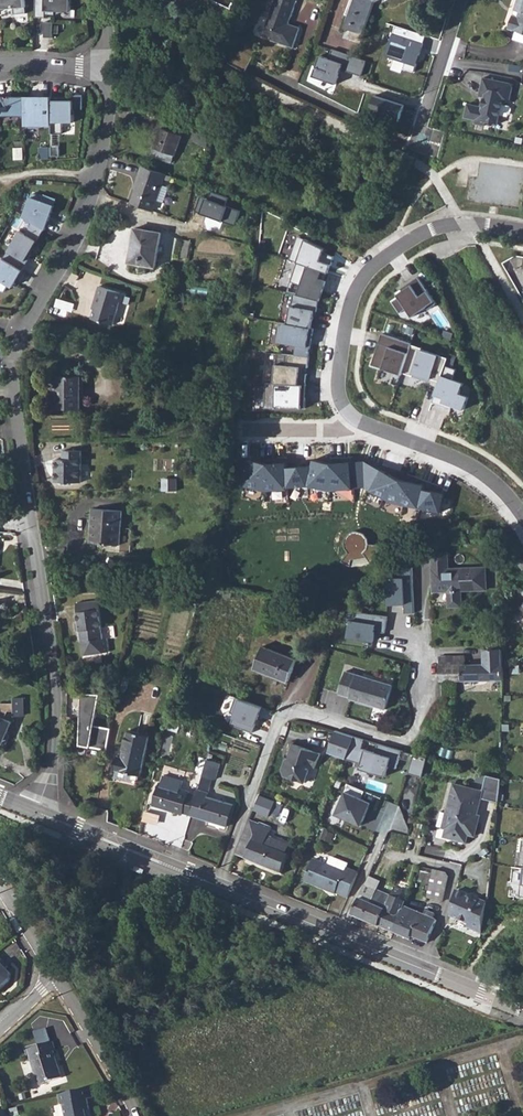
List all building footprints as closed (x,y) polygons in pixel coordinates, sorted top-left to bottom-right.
[(26,13),(25,0),(0,0),(0,9),(14,8),(14,14),(26,13)] [(35,17),(45,17),(45,11),(55,11),(55,9),(70,10),(71,0),(36,0),(35,17)] [(264,27),(274,30),(271,40),(292,48),(299,28),(288,24),(297,0),(274,0),(264,27)] [(362,34),(373,0),(378,1),(381,0),(354,0),(345,27),(362,34)] [(515,9),(520,11),(518,17),(513,15),(509,28),(516,30),(522,32),(522,0),(518,0),(515,9)] [(428,34),(397,25),(387,55),(407,62),(405,67),(415,70),(428,34)] [(514,37),(522,40),(522,32),(516,30),(514,37)] [(253,56),(230,44),(221,61),(245,72),(253,56)] [(321,55),(314,74),(337,82),(342,68),(363,75),(367,60),(333,48),(329,57),(321,55)] [(510,84),(482,78),(479,94),(484,95),(481,107),(467,104),(464,118),(475,120),(474,124),(485,126),(485,123),(498,126),(503,102),(505,103),(509,100),(512,88),(510,84)] [(75,94),(76,108),(85,108),(84,94),(75,94)] [(400,118),(405,104),(375,95),(371,110),(400,118)] [(0,96),(0,116),(24,116),(24,99),(24,96),(0,96)] [(42,99),(24,99),(24,116),(24,125),(51,125),(51,98),(51,97),(42,97),(42,99)] [(61,98),(51,98),(51,125),(51,133),(63,133),(63,122),(73,122),(74,100),(61,100),(61,98)] [(151,155),(172,163),(182,136),(160,128),(151,155)] [(210,135),(196,129),(192,141),(206,146),(210,135)] [(59,145),(51,145),(51,156),(59,156),(59,145)] [(136,186),(158,193),(164,174),(140,165),(137,175),(139,176),(136,186)] [(130,203),(152,210),(158,193),(136,186),(130,203)] [(199,197),(194,211),(235,226),(241,210),(227,205),(231,197),(212,190),(209,200),(199,197)] [(22,216),(33,222),(43,228),(56,199),(45,194),(43,197),(32,193),(22,216)] [(26,234),(20,231),(3,259),(22,269),(31,254),(30,252),(44,228),(43,228),(33,222),(26,234)] [(129,261),(155,266),(161,232),(135,228),(129,261)] [(189,238),(181,237),(178,255),(186,257),(189,238)] [(323,270),(328,273),(332,264),(320,260),(324,248),(298,238),(290,259),(307,265),(323,270)] [(4,291),(9,284),(13,287),(22,270),(22,269),(3,259),(0,256),(0,291),(4,291)] [(320,279),(323,270),(307,265),(300,286),(293,284),(290,293),(293,294),(319,302),(321,303),(328,281),(320,279)] [(399,297),(392,302),(400,313),(406,309),(412,318),(435,301),(418,278),(396,293),(399,297)] [(96,301),(92,315),(114,321),(120,298),(123,299),(125,290),(98,283),(94,300),(96,301)] [(313,327),(319,302),(293,294),(286,323),(313,327)] [(310,356),(313,327),(286,323),(281,322),(278,342),(294,346),(294,355),(310,356)] [(404,373),(413,346),(382,336),(372,365),(403,376),(404,373)] [(440,381),(445,366),(448,358),(413,346),(404,373),(431,382),(432,379),(440,381)] [(307,384),(310,356),(294,355),(286,354),(285,365),(275,365),(274,383),(278,383),(303,384),(307,384)] [(444,403),(466,410),(470,395),(461,393),(464,382),(455,379),(458,370),(445,366),(440,381),(436,395),(445,398),(444,403)] [(56,375),(55,410),(80,410),(80,375),(56,375)] [(304,408),(303,384),(278,383),(277,407),(304,408)] [(54,482),(79,482),(80,450),(63,450),(62,459),(54,459),(54,482)] [(367,487),(365,460),(332,464),(313,459),(313,466),(289,469),(288,462),(269,463),(240,456),(242,485),(267,491),(289,491),(289,487),(308,486),(309,490),(336,492),(367,487)] [(442,513),(445,492),(423,485),(383,471),(365,460),(367,487),(385,499),(404,505),(421,508),(442,513)] [(163,488),(177,488),(177,477),(163,477),(163,488)] [(118,545),(119,543),(120,531),(121,510),(93,508),(90,543),(118,545)] [(128,532),(120,531),(119,543),(126,544),(128,532)] [(369,532),(348,531),(346,563),(368,564),(369,532)] [(448,553),(432,553),(432,587),(441,587),(441,592),(448,591),(448,604),(451,607),(458,607),(462,604),(461,591),(486,590),(486,568),(448,569),(448,553)] [(123,572),(145,573),(146,563),(124,561),(123,572)] [(198,577),(206,578),(208,564),(200,562),(198,577)] [(416,566),(404,566),(404,577),(388,577),(388,604),(404,604),(404,613),(416,613),(416,566)] [(156,577),(168,579),(168,572),(156,570),(156,577)] [(75,602),(78,641),(80,654),(106,652),(105,638),(100,638),(97,600),(75,602)] [(375,643),(376,632),(386,633),(388,617),(358,613),(357,621),(350,620),(347,639),(375,643)] [(254,668),(288,680),(296,659),(263,646),(254,668)] [(487,663),(488,679),(503,678),(502,650),(502,649),(484,649),(484,663),(487,663)] [(487,663),(484,663),(465,664),(465,655),(440,656),(440,680),(488,679),(487,663)] [(393,685),(345,671),(339,693),(351,696),(350,699),(386,709),(393,685)] [(21,686),(32,692),(35,686),(24,680),(21,686)] [(100,694),(81,693),(79,746),(106,751),(110,729),(94,726),(100,694)] [(231,724),(252,732),(263,706),(238,696),(230,715),(234,716),(231,724)] [(22,698),(12,698),(13,716),(23,715),(22,698)] [(4,740),(11,722),(0,717),(0,738),(4,740)] [(115,778),(135,782),(138,779),(139,774),(140,775),(149,735),(128,730),(122,757),(117,755),(113,769),(117,770),(115,778)] [(347,759),(354,736),(335,730),(327,752),(347,759)] [(359,767),(385,773),(388,766),(396,768),(401,749),(354,736),(347,759),(361,763),(359,767)] [(291,739),(281,766),(284,771),(304,778),(310,762),(314,763),(319,749),(291,739)] [(414,753),(408,772),(422,776),(427,756),(414,753)] [(190,814),(227,825),(233,804),(206,796),(212,778),(215,779),(220,763),(206,758),(196,794),(190,814)] [(440,761),(431,759),(429,766),(438,768),(440,761)] [(501,779),(486,774),(482,791),(452,783),(445,812),(449,813),(445,828),(444,830),(455,833),(453,839),(464,841),(466,834),(473,835),(477,822),(474,821),(475,814),(481,792),(499,796),(501,779)] [(183,812),(190,814),(196,794),(189,792),(190,790),(160,782),(153,805),(183,814),(183,812)] [(348,784),(336,814),(362,825),(369,806),(363,804),(364,800),(361,799),(365,791),(348,784)] [(259,794),(253,810),(269,816),(274,800),(259,794)] [(235,855),(263,866),(276,835),(278,830),(261,822),(260,824),(249,820),(235,855)] [(455,833),(444,830),(443,836),(453,839),(455,833)] [(291,842),(276,835),(263,866),(281,874),(289,855),(286,854),(291,842)] [(336,892),(348,898),(359,873),(346,867),(344,871),(313,859),(304,881),(335,893),(336,892)] [(449,868),(422,861),(419,872),(431,875),(447,878),(449,868)] [(352,915),(365,920),(368,912),(378,887),(380,881),(374,878),(377,869),(373,867),(352,915)] [(413,894),(442,901),(447,878),(431,875),(428,890),(414,887),(413,894)] [(378,926),(393,932),(403,906),(409,892),(395,886),(394,887),(391,895),(390,899),(381,918),(378,926)] [(385,890),(378,887),(368,912),(365,920),(378,926),(381,918),(390,899),(391,895),(390,895),(388,899),(383,897),(385,890)] [(466,896),(455,891),(450,914),(456,916),(455,919),(468,924),(467,927),(481,933),(485,903),(477,900),(476,903),(465,899),(466,896)] [(425,915),(403,906),(393,932),(409,939),(410,935),(427,942),(437,920),(434,919),(425,915)] [(425,915),(434,919),(436,913),(427,909),(425,915)] [(11,980),(12,974),(7,969),(9,967),(0,957),(0,990),(11,980)] [(28,1051),(36,1088),(60,1083),(54,1056),(56,1056),(54,1046),(28,1051)] [(88,1100),(93,1099),(91,1089),(58,1096),(60,1105),(63,1105),(65,1115),(91,1115),(88,1100)]
